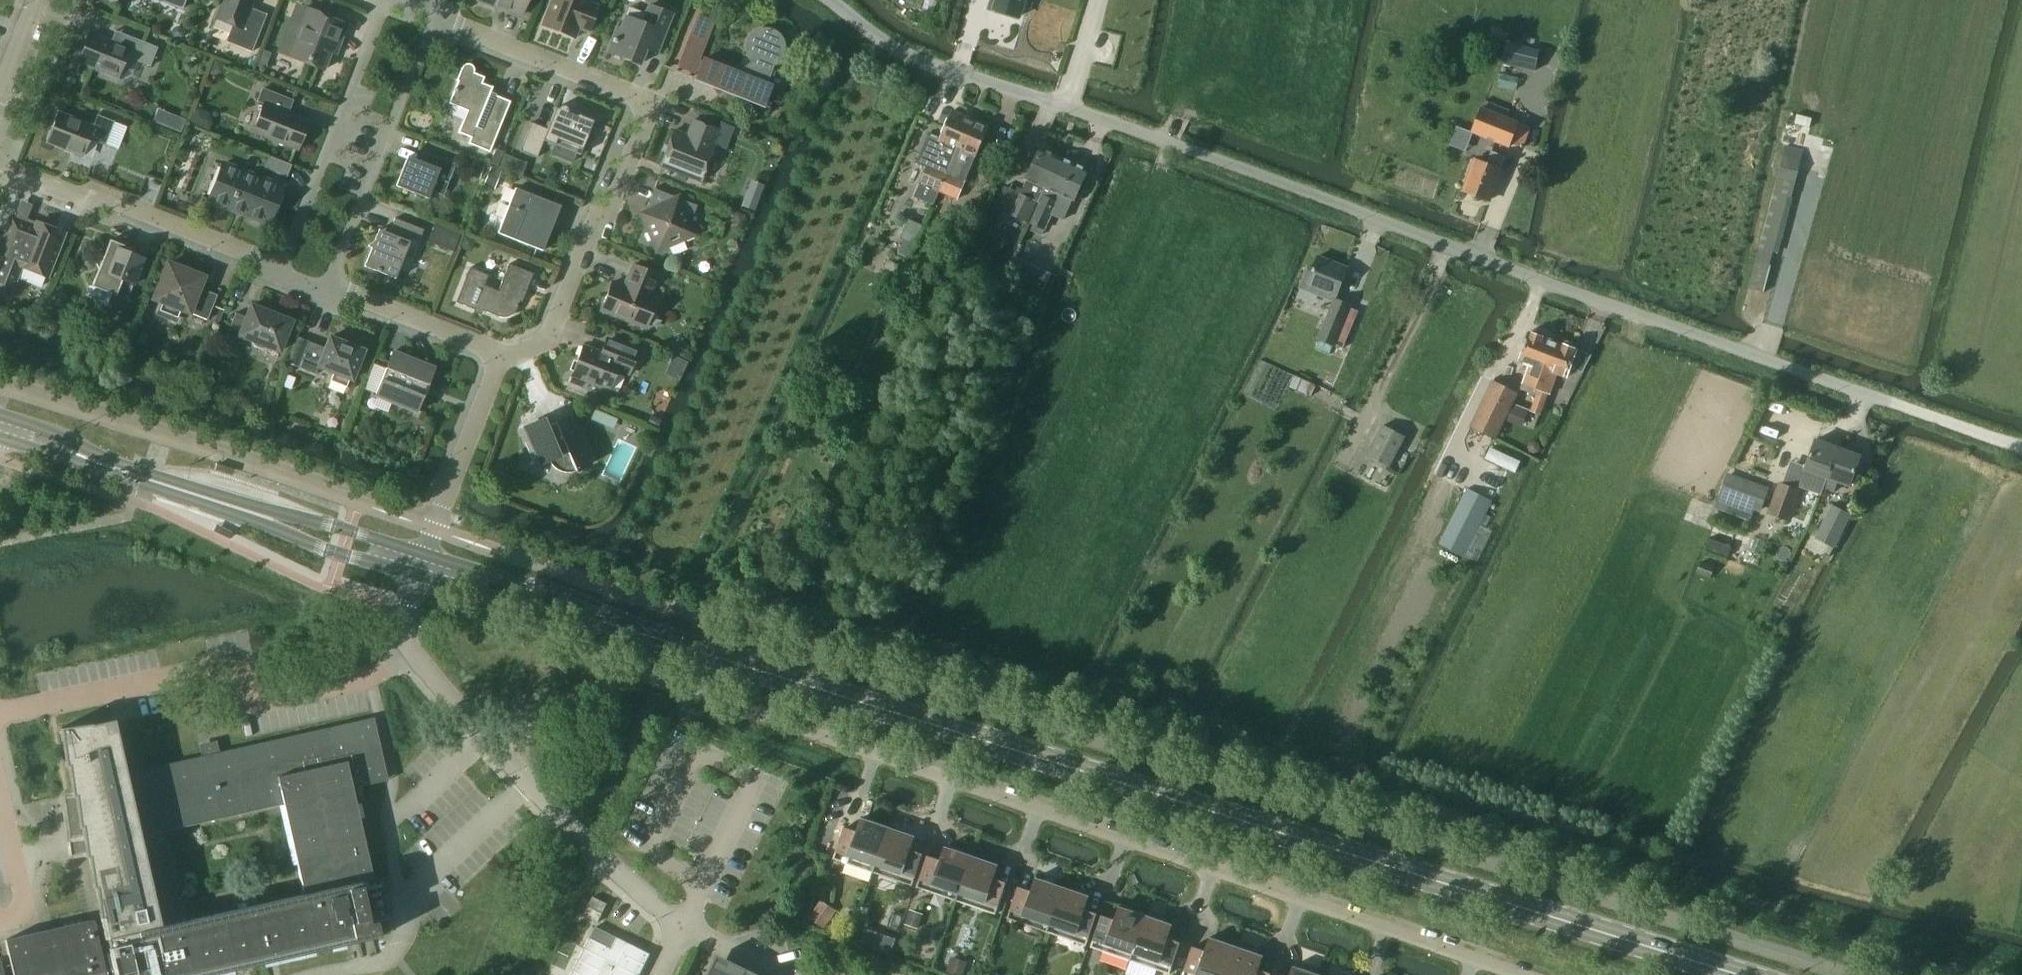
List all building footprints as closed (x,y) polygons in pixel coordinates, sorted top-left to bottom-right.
[(182,9),(186,0),(158,0),(182,9)] [(215,18),(232,25),(226,42),(252,52),(264,22),(247,16),(253,0),(222,0),(215,18)] [(477,1),(507,13),(508,11),(521,16),(527,0),(477,0),(477,1)] [(542,27),(574,39),(578,28),(589,32),(599,7),(588,3),(588,2),(583,0),(552,0),(542,27)] [(994,10),(1019,18),(1025,0),(997,0),(994,10)] [(617,27),(607,52),(639,65),(648,41),(660,45),(672,14),(649,5),(646,13),(630,7),(621,29),(617,27)] [(302,30),(291,58),(323,71),(334,42),(339,44),(347,24),(305,8),(298,28),(302,30)] [(764,30),(762,30),(758,31),(755,33),(752,35),(750,38),(748,41),(747,45),(747,49),(747,53),(749,56),(750,59),(752,61),(737,73),(703,59),(702,61),(698,60),(713,22),(697,16),(677,66),(693,72),(693,71),(697,72),(695,79),(763,106),(771,86),(766,84),(773,67),(772,65),(776,62),(778,59),(781,56),(782,53),(782,49),(782,45),(782,43),(781,40),(780,39),(779,38),(778,36),(777,35),(775,34),(774,33),(772,32),(769,31),(767,30),(766,30),(764,30)] [(181,36),(183,33),(181,29),(178,27),(174,29),(172,33),(174,36),(178,38),(181,36)] [(89,34),(78,62),(117,78),(126,57),(150,67),(158,48),(122,34),(118,45),(89,34)] [(1528,37),(1526,44),(1533,45),(1535,39),(1528,37)] [(1507,43),(1502,63),(1534,71),(1535,71),(1540,51),(1539,51),(1507,43)] [(219,76),(226,73),(229,65),(216,60),(211,73),(219,76)] [(482,83),(484,78),(474,73),(474,70),(473,67),(470,64),(466,64),(463,65),(461,68),(456,81),(457,82),(448,104),(466,111),(458,133),(470,138),(468,144),(489,153),(510,102),(494,95),(493,99),(488,97),(492,88),(482,83)] [(264,104),(252,133),(297,150),(309,121),(288,112),(292,101),(262,89),(257,102),(264,104)] [(558,108),(558,109),(555,108),(547,129),(531,123),(520,151),(537,158),(544,141),(580,155),(585,141),(586,141),(587,141),(589,141),(590,141),(591,140),(591,139),(592,138),(592,137),(592,136),(592,135),(592,134),(591,133),(590,132),(589,131),(593,121),(577,115),(576,116),(567,113),(568,112),(568,111),(568,110),(567,109),(567,108),(566,107),(565,107),(564,106),(562,106),(561,106),(560,107),(559,108),(558,108)] [(1532,126),(1481,106),(1471,134),(1508,148),(1510,143),(1523,148),(1532,126)] [(928,134),(915,164),(925,168),(919,183),(938,192),(951,164),(970,122),(950,113),(939,139),(928,134)] [(93,128),(58,114),(47,142),(83,156),(89,139),(104,145),(113,122),(97,116),(93,128)] [(172,117),(168,128),(180,134),(185,122),(185,121),(173,115),(172,117)] [(673,131),(660,165),(701,182),(714,147),(711,146),(717,130),(692,120),(686,136),(673,131)] [(951,164),(938,192),(956,200),(976,156),(977,156),(988,130),(970,122),(951,164)] [(1786,196),(1791,198),(1803,151),(1785,146),(1759,249),(1772,253),(1786,196)] [(489,165),(493,167),(496,168),(503,151),(496,148),(489,165)] [(1017,192),(1007,213),(1026,223),(1056,158),(1039,150),(1026,180),(1020,194),(1017,192)] [(1494,153),(1489,165),(1482,162),(1469,194),(1493,204),(1501,185),(1505,186),(1510,173),(1502,170),(1507,158),(1494,153)] [(421,166),(406,160),(395,186),(428,199),(431,191),(443,196),(455,165),(426,154),(421,166)] [(1056,158),(1026,223),(1028,224),(1029,222),(1045,230),(1052,215),(1064,220),(1072,202),(1073,202),(1087,173),(1076,168),(1056,158)] [(269,160),(264,171),(286,179),(290,168),(269,160)] [(474,160),(469,175),(479,179),(484,164),(474,160)] [(526,165),(515,161),(511,172),(522,176),(526,165)] [(282,187),(223,164),(208,201),(268,224),(282,187)] [(496,168),(493,167),(485,186),(494,190),(502,170),(496,168)] [(515,188),(497,233),(542,251),(560,206),(515,188)] [(640,213),(642,219),(641,221),(643,222),(655,249),(660,250),(695,235),(687,216),(693,214),(697,206),(655,189),(655,188),(654,188),(646,209),(647,209),(645,214),(641,213),(640,213)] [(746,195),(742,206),(754,210),(758,200),(746,195)] [(743,216),(734,212),(730,221),(739,225),(743,216)] [(9,297),(21,268),(47,278),(64,233),(37,222),(35,229),(26,225),(26,224),(11,218),(4,237),(0,235),(0,294),(9,297)] [(423,230),(394,219),(389,233),(378,229),(374,241),(367,246),(368,247),(371,248),(364,267),(395,279),(405,254),(413,257),(423,230)] [(922,227),(908,220),(900,237),(913,244),(922,227)] [(971,220),(966,233),(967,234),(976,238),(977,235),(981,225),(971,220)] [(461,246),(470,250),(474,240),(465,236),(461,246)] [(449,251),(452,242),(443,238),(440,247),(449,251)] [(94,259),(98,269),(91,287),(126,301),(143,259),(122,251),(124,246),(110,241),(104,255),(94,259)] [(1014,256),(1006,273),(1044,290),(1049,279),(1052,274),(1014,256)] [(1335,299),(1348,268),(1320,257),(1315,270),(1309,268),(1301,289),(1335,302),(1320,340),(1335,346),(1351,305),(1335,299)] [(1756,262),(1749,289),(1763,292),(1769,266),(1756,262)] [(167,263),(153,299),(163,303),(158,313),(162,316),(165,317),(168,319),(172,320),(176,320),(180,310),(207,320),(217,296),(199,289),(203,277),(167,263)] [(469,268),(456,303),(475,310),(475,308),(498,317),(502,318),(507,318),(511,316),(514,313),(516,309),(519,302),(521,302),(533,274),(508,264),(498,291),(484,286),(488,276),(469,268)] [(657,275),(632,265),(624,287),(612,282),(601,310),(645,328),(656,300),(649,297),(657,275)] [(906,300),(896,295),(893,303),(902,307),(906,300)] [(247,317),(235,313),(227,335),(239,340),(240,336),(250,339),(249,341),(250,343),(253,346),(256,348),(259,349),(263,350),(266,349),(268,349),(269,347),(279,351),(291,322),(251,306),(247,317)] [(1539,373),(1550,344),(1543,341),(1542,337),(1534,333),(1530,336),(1526,334),(1515,363),(1525,367),(1518,387),(1535,393),(1543,374),(1539,373)] [(309,342),(298,368),(316,375),(319,367),(334,373),(331,381),(345,387),(348,379),(352,381),(363,351),(329,337),(325,348),(309,342)] [(689,346),(687,342),(683,340),(679,341),(677,345),(679,349),(683,351),(687,350),(689,346)] [(632,366),(638,351),(615,342),(610,357),(582,347),(569,379),(582,384),(583,380),(609,390),(620,362),(632,366)] [(1555,346),(1550,344),(1539,373),(1543,374),(1535,393),(1529,410),(1541,414),(1554,380),(1560,382),(1572,353),(1568,351),(1567,347),(1558,343),(1555,346)] [(393,352),(375,396),(416,413),(433,368),(393,352)] [(672,356),(666,375),(679,378),(684,360),(672,356)] [(182,362),(178,373),(190,378),(195,367),(182,362)] [(287,375),(282,386),(290,389),(294,378),(287,375)] [(1295,376),(1290,387),(1312,396),(1317,386),(1295,376)] [(1496,440),(1506,420),(1513,405),(1518,394),(1492,381),(1469,427),(1496,440)] [(1513,405),(1506,420),(1519,424),(1524,409),(1513,405)] [(595,411),(590,420),(601,425),(606,415),(595,411)] [(1386,426),(1404,434),(1410,419),(1393,411),(1386,426)] [(648,423),(657,427),(661,419),(652,415),(648,423)] [(547,426),(544,419),(523,428),(539,464),(548,461),(550,463),(551,465),(553,467),(556,469),(558,471),(561,472),(563,472),(566,473),(568,473),(570,472),(572,472),(574,471),(589,465),(569,417),(547,426)] [(1368,455),(1389,467),(1405,437),(1383,426),(1368,455)] [(406,443),(405,439),(401,437),(398,439),(396,442),(397,446),(401,448),(405,447),(406,443)] [(620,483),(636,446),(619,438),(603,476),(620,483)] [(1527,445),(1528,450),(1533,452),(1537,451),(1540,446),(1538,442),(1534,439),(1529,441),(1527,445)] [(1839,448),(1817,440),(1806,470),(1828,478),(1839,448)] [(1861,456),(1839,448),(1828,478),(1824,489),(1835,493),(1839,481),(1851,486),(1861,456)] [(233,471),(218,464),(215,471),(231,477),(233,471)] [(1761,512),(1769,489),(1728,474),(1715,507),(1750,520),(1754,509),(1761,512)] [(1789,522),(1800,491),(1778,483),(1767,514),(1789,522)] [(1466,488),(1438,545),(1464,558),(1494,502),(1466,488)] [(1851,515),(1832,505),(1815,538),(1834,548),(1851,515)] [(236,528),(220,522),(218,529),(233,535),(236,528)] [(1701,560),(1697,573),(1710,577),(1714,564),(1701,560)] [(382,879),(373,882),(352,791),(388,782),(374,717),(247,745),(220,751),(201,756),(138,770),(125,773),(114,721),(91,726),(91,724),(60,729),(65,767),(68,767),(72,796),(64,797),(70,845),(71,855),(85,853),(86,858),(89,858),(92,883),(92,889),(95,888),(99,920),(93,921),(106,974),(218,974),(217,974),(221,973),(278,960),(347,945),(380,937),(377,924),(388,921),(392,920),(382,879)] [(570,786),(577,795),(587,788),(579,778),(570,786)] [(871,876),(887,830),(860,821),(855,834),(843,830),(832,862),(871,876)] [(914,839),(887,830),(871,876),(911,889),(922,857),(909,853),(914,839)] [(955,904),(970,859),(943,849),(939,863),(926,858),(915,890),(955,904)] [(996,868),(970,859),(955,904),(994,917),(1005,885),(992,881),(996,868)] [(1045,935),(1060,889),(1034,880),(1029,894),(1016,889),(1006,921),(1045,935)] [(1087,898),(1060,889),(1045,935),(1084,948),(1095,916),(1083,912),(1087,898)] [(825,899),(827,896),(818,890),(816,893),(825,899)] [(607,904),(593,897),(584,916),(598,923),(607,904)] [(835,914),(819,904),(808,921),(823,931),(835,914)] [(1128,963),(1143,918),(1117,909),(1112,922),(1099,918),(1089,950),(1128,963)] [(906,924),(918,928),(922,915),(911,911),(906,924)] [(1143,918),(1128,963),(1164,974),(1168,974),(1178,944),(1166,940),(1170,927),(1143,918)] [(5,941),(13,974),(106,974),(93,921),(5,941)] [(595,927),(590,938),(612,949),(617,938),(600,929),(595,927)] [(651,954),(617,938),(612,949),(590,938),(571,974),(640,974),(651,954)] [(1234,949),(1207,940),(1202,953),(1190,948),(1181,974),(1225,974),(1234,949)] [(1234,949),(1225,974),(1267,974),(1256,971),(1261,958),(1234,949)] [(954,957),(949,971),(960,974),(962,974),(967,962),(954,957)] [(721,964),(716,974),(744,974),(721,964)]
